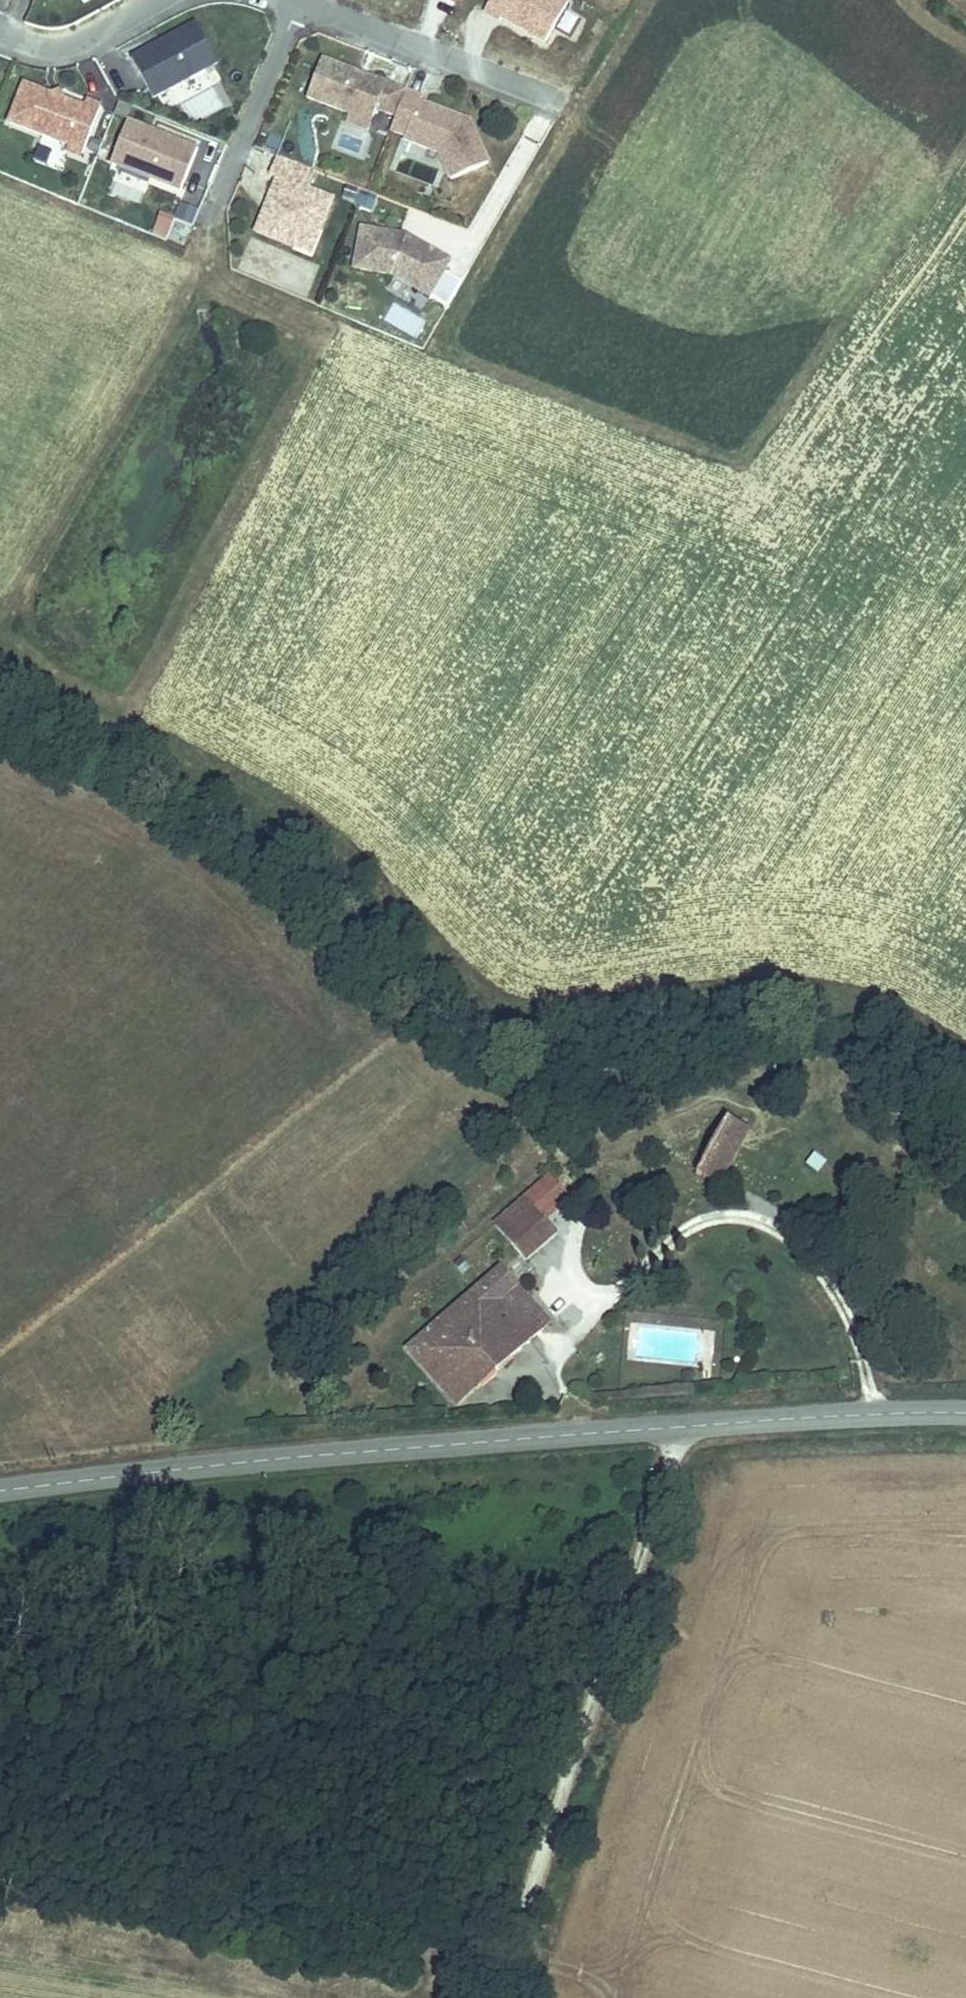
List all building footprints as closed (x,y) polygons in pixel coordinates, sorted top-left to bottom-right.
[(197,23),(133,60),(155,99),(219,63),(197,23)] [(359,74),(323,61),(309,99),(352,115),(354,110),(375,118),(378,110),(398,117),(393,131),(408,137),(406,140),(441,154),(453,180),(491,164),(472,122),(467,124),(455,120),(456,116),(422,103),(424,97),(369,77),(367,83),(357,80),(359,74)] [(369,77),(359,74),(357,80),(367,83),(369,77)] [(52,97),(24,86),(8,126),(68,148),(66,154),(82,160),(100,109),(86,103),(84,109),(63,102),(55,105),(52,97)] [(63,102),(60,94),(52,97),(55,105),(63,102)] [(375,118),(354,110),(352,115),(349,123),(370,131),(375,118)] [(472,122),(456,116),(455,120),(467,124),(472,122)] [(199,152),(130,124),(113,165),(182,193),(199,152)] [(317,172),(280,158),(273,177),(280,180),(272,203),(275,204),(272,213),(268,211),(259,234),(297,249),(307,225),(324,231),(335,201),(309,191),(317,172)] [(412,240),(367,232),(360,271),(396,278),(433,300),(455,266),(412,240)] [(716,1173),(747,1119),(731,1110),(700,1164),(716,1173)] [(511,1192),(510,1193),(521,1205),(536,1193),(525,1180),(511,1192)] [(521,1205),(510,1193),(490,1210),(526,1253),(561,1223),(536,1194),(536,1193),(521,1205)] [(494,1257),(397,1337),(448,1397),(544,1317),(494,1257)]
